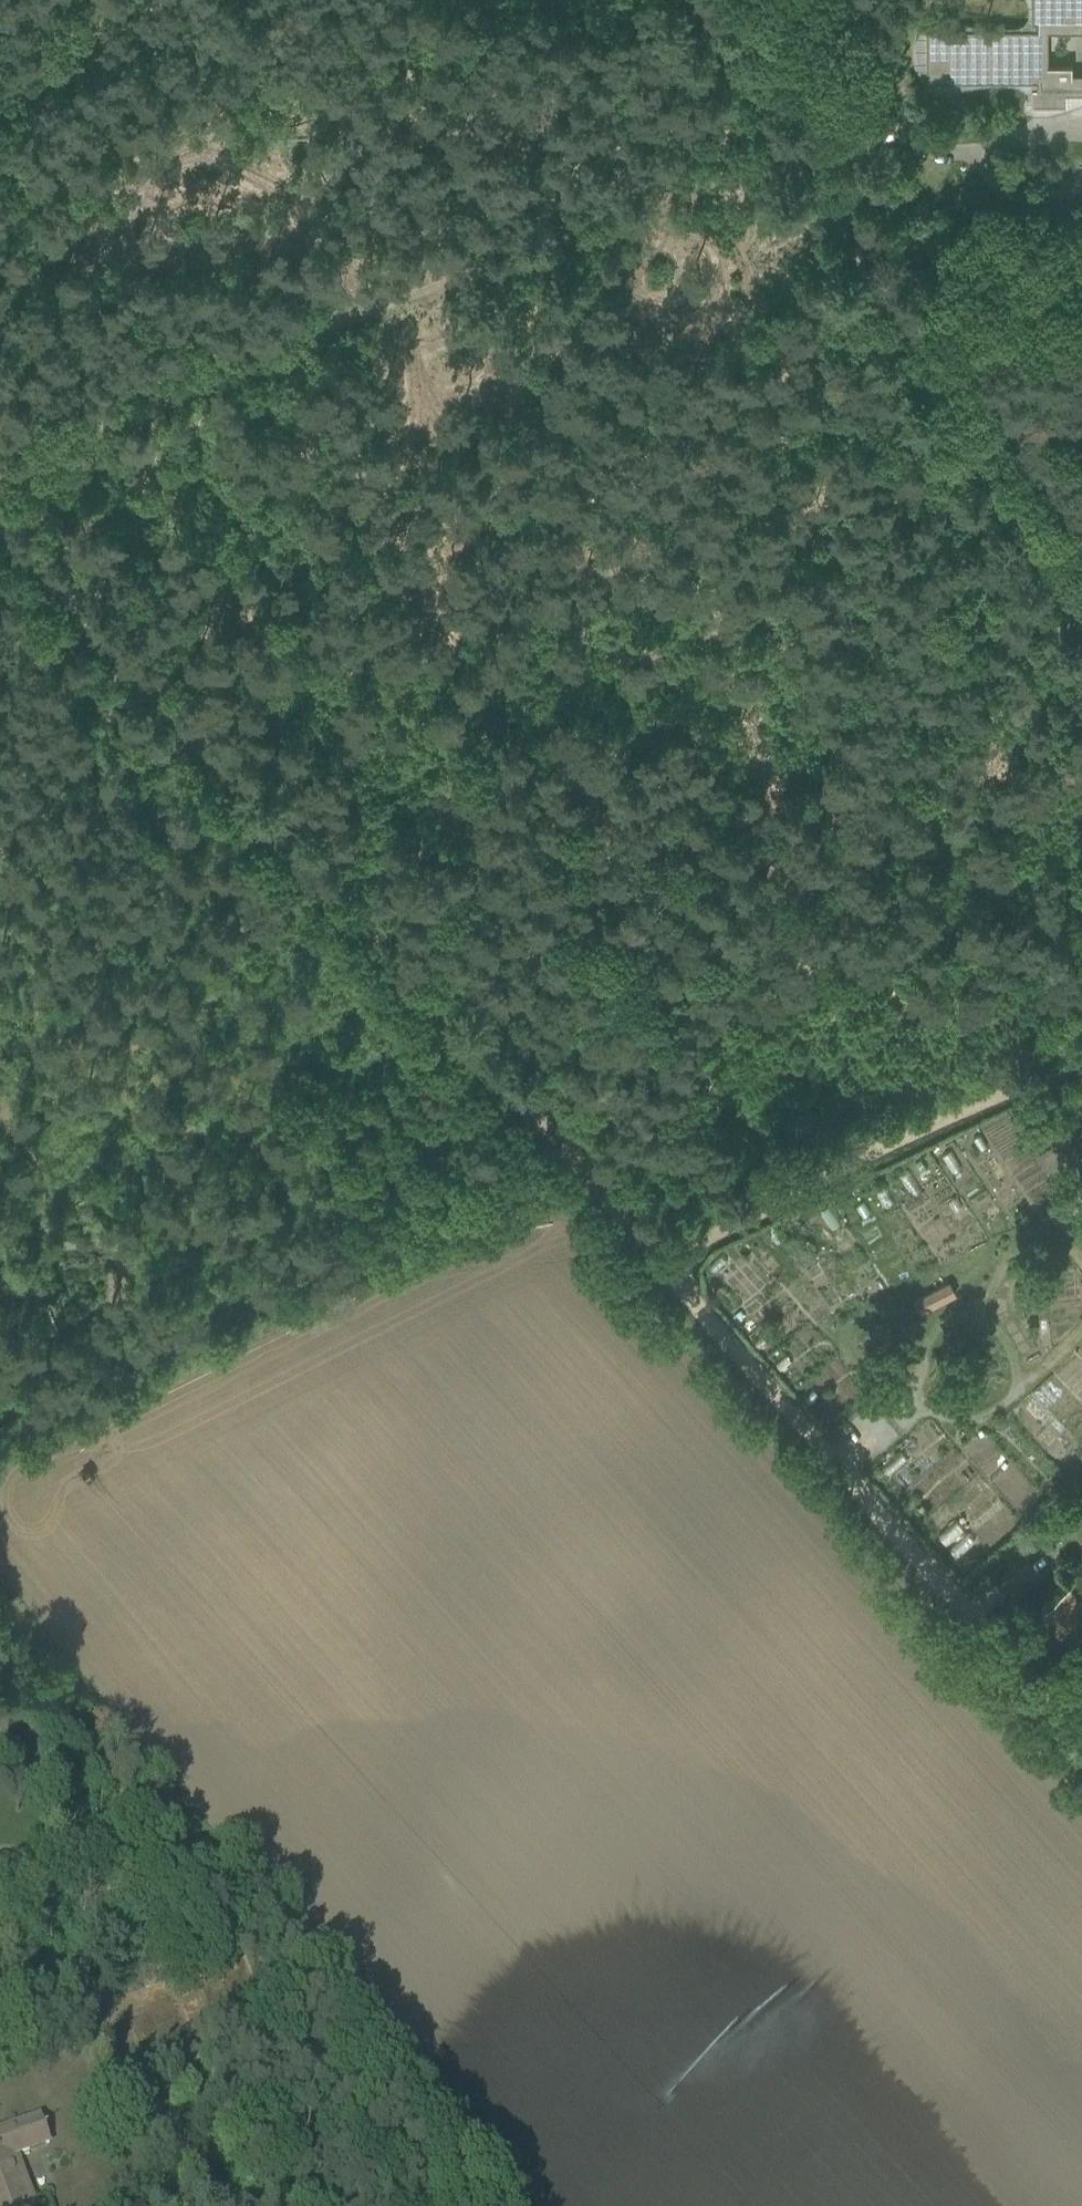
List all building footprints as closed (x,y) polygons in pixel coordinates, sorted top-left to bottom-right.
[(1031,23),(1036,23),(1036,29),(926,29),(926,81),(1036,81),(1036,88),(1031,88),(1031,105),(1066,105),(1066,94),(1081,94),(1081,73),(1071,73),(1071,65),(1047,65),(1047,31),(1081,31),(1081,0),(1031,0),(1031,23)] [(955,1295),(948,1283),(914,1300),(921,1313),(955,1295)] [(1070,1590),(1041,1615),(1068,1645),(1081,1632),(1081,1604),(1070,1590)] [(15,2156),(48,2143),(38,2118),(0,2133),(0,2205),(34,2205),(15,2156)]
